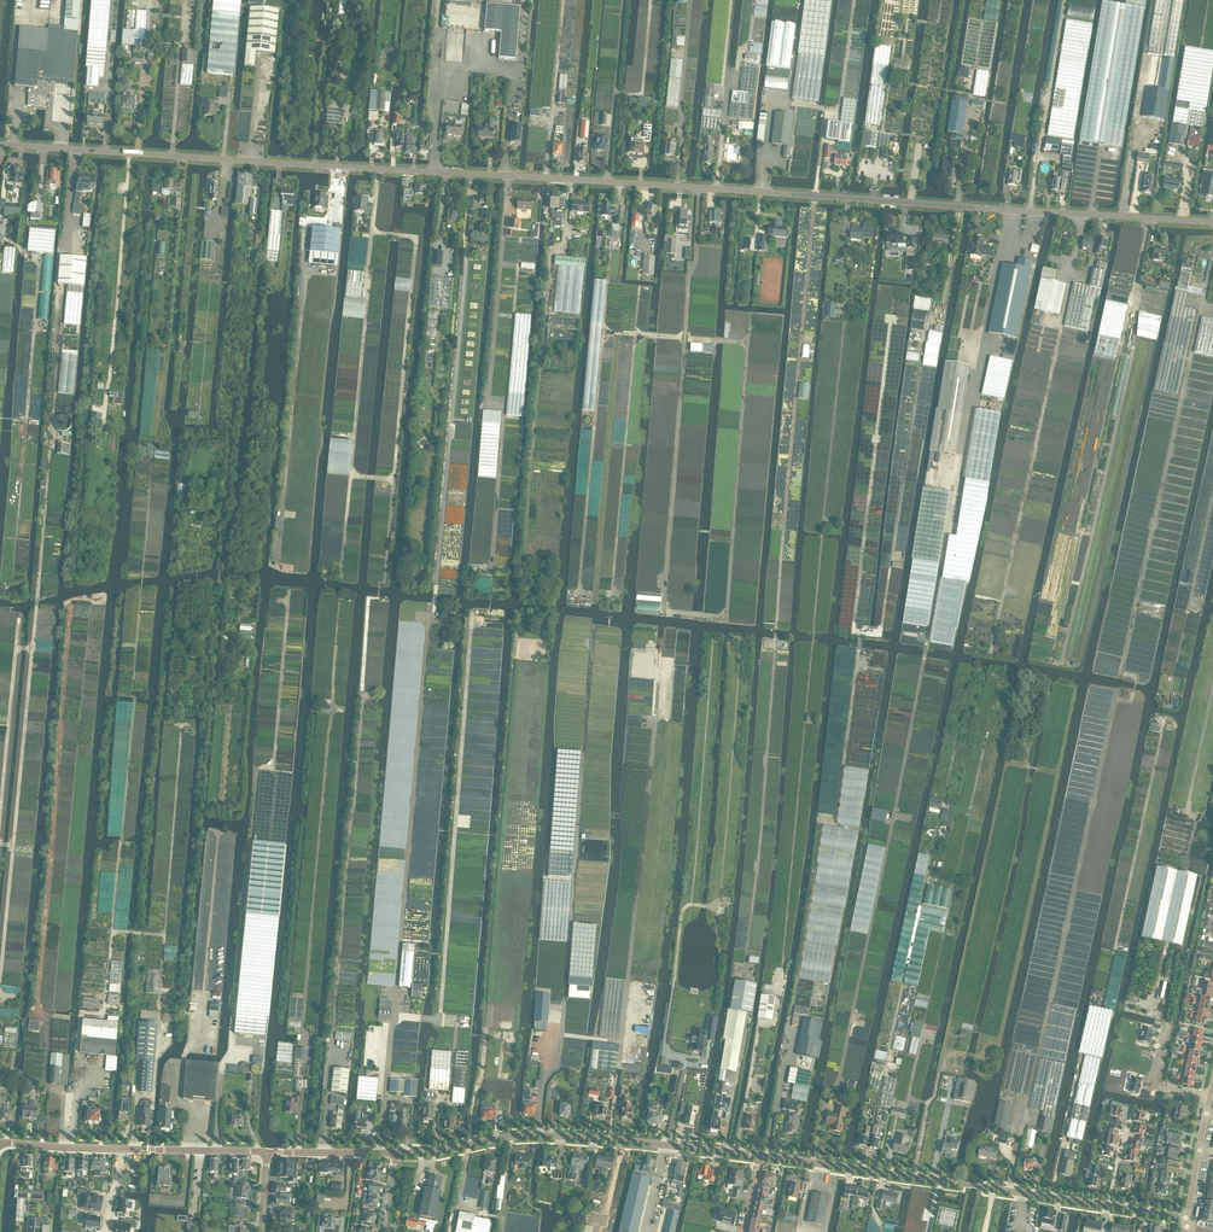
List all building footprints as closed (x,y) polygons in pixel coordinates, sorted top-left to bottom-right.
[(18,51),(15,87),(29,88),(28,106),(46,107),(48,82),(73,84),(78,33),(81,0),(66,0),(63,32),(20,28),(18,51)] [(86,67),(88,67),(86,85),(98,86),(99,68),(104,68),(110,0),(91,0),(86,67)] [(346,0),(338,0),(338,1),(337,14),(345,15),(346,1),(346,0)] [(798,54),(824,58),(831,0),(805,0),(798,54)] [(1147,54),(1153,55),(1174,59),(1184,0),(1156,0),(1156,1),(1147,54)] [(1122,147),(1144,9),(1103,2),(1080,141),(1122,147)] [(516,60),(520,8),(487,5),(484,31),(501,33),(499,59),(516,60)] [(279,11),(250,8),(245,66),(254,67),(256,52),(275,54),(279,11)] [(135,12),(127,11),(126,29),(134,29),(135,12)] [(137,11),(133,54),(141,54),(142,41),(145,41),(147,12),(137,11)] [(234,76),(238,37),(240,14),(213,11),(207,73),(234,76)] [(1052,108),(1051,120),(1076,124),(1092,24),(1066,20),(1052,108)] [(772,22),(767,66),(790,69),(796,25),(772,22)] [(134,40),(135,31),(123,30),(122,45),(134,46),(134,40)] [(301,34),(294,33),(293,41),(300,42),(301,34)] [(881,127),(891,48),(876,46),(866,125),(881,127)] [(1185,47),(1173,123),(1187,126),(1194,127),(1203,128),(1206,108),(1211,80),(1212,65),(1212,52),(1185,47)] [(193,52),(183,51),(182,63),(192,64),(193,52)] [(799,55),(792,99),(818,102),(824,59),(799,55)] [(1145,105),(1143,117),(1164,120),(1169,93),(1174,59),(1166,58),(1160,91),(1147,89),(1145,105)] [(681,79),(682,61),(671,60),(669,78),(681,79)] [(194,66),(182,64),(180,84),(192,85),(194,66)] [(740,92),(733,91),(733,92),(730,117),(753,120),(759,66),(744,64),(740,92)] [(968,79),(970,70),(960,69),(959,78),(968,79)] [(977,71),(974,95),(985,97),(987,82),(989,73),(977,71)] [(566,90),(568,75),(560,75),(557,103),(565,104),(566,90)] [(681,79),(669,78),(667,106),(678,107),(681,79)] [(121,94),(120,109),(135,110),(136,95),(126,94),(126,90),(129,90),(130,82),(122,81),(121,89),(123,89),(123,94),(121,94)] [(712,98),(713,84),(707,84),(705,98),(704,107),(711,108),(712,98)] [(370,100),(369,111),(388,112),(390,93),(371,91),(370,91),(370,100)] [(204,116),(214,117),(215,104),(208,104),(209,99),(202,98),(201,106),(205,106),(204,116)] [(505,99),(496,99),(496,107),(504,107),(505,99)] [(855,100),(844,99),(840,123),(852,125),(855,100)] [(953,101),(948,132),(963,134),(968,103),(953,101)] [(462,104),(460,115),(468,116),(469,105),(462,104)] [(341,110),(328,109),(326,129),(339,130),(341,110)] [(539,110),(531,109),(530,117),(538,117),(539,110)] [(722,111),(703,109),(701,128),(720,130),(722,111)] [(87,125),(95,126),(96,110),(94,110),(93,115),(88,115),(87,125)] [(96,110),(95,126),(103,126),(104,116),(99,116),(100,110),(96,110)] [(784,156),(790,157),(792,142),(791,142),(794,115),(776,113),(772,144),(785,146),(784,156)] [(768,115),(761,114),(757,143),(764,144),(768,115)] [(479,130),(478,138),(493,139),(493,131),(493,120),(486,120),(485,130),(479,130)] [(1073,139),(1076,124),(1051,120),(1048,135),(1073,139)] [(447,125),(446,134),(456,135),(456,136),(461,137),(462,121),(455,121),(455,126),(447,125)] [(828,121),(826,140),(838,141),(850,143),(852,125),(840,123),(828,121)] [(733,122),(732,129),(739,130),(739,129),(753,130),(754,130),(754,124),(739,122),(733,122)] [(1172,123),(1169,144),(1183,147),(1187,126),(1173,123),(1172,123)] [(512,125),(511,143),(520,144),(522,126),(512,125)] [(630,137),(628,153),(631,153),(631,154),(637,154),(637,155),(642,155),(644,141),(643,141),(650,141),(651,126),(644,126),(643,139),(641,139),(641,141),(636,141),(636,137),(630,137)] [(1193,136),(1194,127),(1191,126),(1189,136),(1188,146),(1195,148),(1195,149),(1199,150),(1201,138),(1193,136)] [(382,146),(383,135),(385,135),(385,128),(381,127),(381,130),(376,130),(374,145),(382,146)] [(1154,128),(1150,153),(1158,154),(1163,129),(1154,128)] [(862,147),(876,149),(878,134),(864,132),(862,147)] [(405,134),(396,133),(395,147),(405,148),(405,134)] [(956,141),(962,142),(963,136),(952,134),(950,149),(961,150),(962,142),(956,141)] [(597,135),(595,149),(597,149),(597,151),(600,151),(601,150),(605,150),(606,145),(606,144),(606,142),(607,142),(607,141),(606,141),(607,136),(597,135)] [(1016,135),(1014,142),(1015,142),(1025,144),(1026,136),(1016,135)] [(413,154),(413,143),(414,139),(409,138),(409,137),(407,137),(406,137),(405,153),(413,154)] [(714,148),(713,148),(713,140),(705,139),(703,163),(712,164),(714,148)] [(1047,139),(1046,145),(1052,145),(1052,150),(1058,151),(1060,141),(1047,139)] [(668,157),(670,157),(673,157),(674,151),(675,151),(676,142),(671,142),(671,146),(666,145),(665,156),(666,157),(668,157)] [(556,158),(557,157),(561,157),(562,146),(562,143),(557,143),(557,146),(554,146),(553,157),(554,158),(556,158)] [(728,144),(726,159),(727,159),(727,158),(736,159),(739,160),(740,153),(741,145),(728,144)] [(1073,145),(1062,144),(1060,155),(1064,156),(1071,157),(1071,156),(1073,145)] [(833,156),(832,164),(835,164),(835,166),(846,167),(846,166),(849,166),(850,162),(848,161),(849,159),(847,159),(847,157),(845,157),(845,154),(841,153),(840,156),(836,156),(833,156)] [(1138,160),(1137,163),(1149,164),(1151,155),(1148,154),(1139,153),(1138,160)] [(943,167),(942,175),(943,175),(942,178),(945,178),(948,179),(948,180),(955,182),(957,171),(951,170),(952,164),(945,163),(944,167),(943,167)] [(1062,172),(1072,173),(1072,166),(1063,165),(1063,166),(1062,172)] [(14,168),(13,176),(15,177),(14,183),(20,183),(21,177),(23,177),(24,169),(14,168)] [(1017,186),(1017,182),(1020,182),(1022,170),(1016,169),(1016,173),(1010,172),(1008,185),(1017,186)] [(47,172),(46,187),(50,187),(50,185),(55,186),(55,188),(59,188),(61,173),(57,172),(55,172),(55,173),(53,173),(53,172),(51,172),(47,172)] [(1204,195),(1212,196),(1212,177),(1209,177),(1210,173),(1206,172),(1205,176),(1207,176),(1205,186),(1204,195)] [(238,174),(235,204),(250,206),(249,216),(256,217),(258,201),(251,201),(254,178),(252,176),(238,174)] [(1054,179),(1052,191),(1058,192),(1061,175),(1055,174),(1054,179)] [(82,191),(89,192),(89,189),(95,190),(95,182),(94,182),(95,176),(79,175),(77,192),(82,193),(82,191)] [(1061,175),(1058,192),(1064,193),(1067,176),(1061,175)] [(1144,175),(1141,193),(1151,194),(1154,176),(1144,175)] [(1179,190),(1180,181),(1166,178),(1164,188),(1179,190)] [(162,189),(162,192),(162,193),(162,194),(163,195),(165,195),(169,196),(170,192),(180,193),(181,185),(173,185),(173,181),(165,181),(165,189),(162,189)] [(211,184),(210,194),(213,194),(212,201),(217,202),(218,185),(211,184)] [(426,185),(415,184),(415,194),(425,195),(426,185)] [(412,189),(404,189),(404,199),(412,199),(412,189)] [(283,196),(282,201),(290,201),(290,205),(293,205),(294,191),(282,190),(281,196),(283,196)] [(323,209),(327,210),(328,202),(324,202),(325,194),(316,193),(315,207),(324,208),(323,209)] [(356,201),(355,211),(367,213),(367,215),(370,215),(371,206),(366,206),(367,198),(356,197),(357,197),(356,201)] [(474,210),(474,206),(480,207),(479,208),(488,209),(489,198),(480,197),(480,200),(480,201),(475,201),(475,200),(470,200),(470,209),(474,210)] [(454,204),(452,212),(450,212),(450,211),(448,211),(445,208),(448,211),(448,214),(447,214),(448,216),(447,224),(447,223),(452,224),(453,233),(453,232),(456,232),(459,199),(454,198),(454,204)] [(0,201),(0,207),(5,207),(19,208),(20,205),(5,204),(6,200),(0,199),(0,201)] [(518,200),(517,209),(531,210),(532,201),(518,200)] [(556,218),(555,218),(554,227),(561,227),(562,217),(561,217),(561,214),(562,214),(562,210),(564,210),(564,200),(558,200),(556,218)] [(589,203),(582,203),(582,202),(573,201),(572,212),(588,213),(589,203)] [(601,216),(610,217),(610,215),(616,216),(616,209),(612,208),(612,209),(611,209),(611,204),(602,203),(601,216)] [(73,213),(78,214),(82,214),(83,206),(74,205),(73,213)] [(650,219),(655,219),(656,208),(648,207),(646,222),(649,222),(650,219)] [(676,223),(676,227),(677,223),(679,223),(679,227),(679,229),(686,230),(686,227),(687,227),(687,222),(690,223),(690,217),(688,217),(688,212),(687,212),(687,211),(684,210),(684,211),(683,212),(680,211),(679,217),(677,217),(676,223)] [(267,250),(266,260),(266,262),(277,263),(279,246),(282,212),(271,211),(267,250)] [(710,212),(710,223),(715,223),(715,225),(716,225),(720,225),(721,213),(710,212)] [(31,213),(31,220),(41,221),(41,214),(36,213),(31,213)] [(519,219),(507,218),(506,227),(515,228),(515,226),(519,226),(519,219)] [(787,238),(788,227),(781,227),(781,224),(771,223),(771,226),(770,226),(769,236),(787,238)] [(531,231),(530,237),(534,237),(538,238),(538,224),(535,224),(535,231),(531,231)] [(612,232),(619,233),(620,225),(612,224),(612,232)] [(859,239),(859,238),(873,239),(875,225),(864,224),(863,229),(852,228),(851,239),(859,239)] [(338,267),(341,234),(342,234),(343,226),(337,225),(336,230),(313,228),(309,265),(338,267)] [(30,228),(27,251),(47,253),(47,256),(53,257),(53,254),(53,253),(55,230),(30,228)] [(893,234),(888,233),(887,243),(892,243),(892,245),(898,246),(898,248),(906,248),(915,249),(916,239),(907,238),(907,240),(904,240),(904,234),(899,234),(899,233),(893,232),(893,234)] [(950,237),(935,234),(933,244),(948,246),(950,237)] [(664,241),(663,254),(675,255),(676,242),(676,236),(665,236),(664,241)] [(765,251),(767,237),(760,236),(758,251),(765,251)] [(973,244),(971,254),(970,255),(982,258),(982,255),(993,258),(995,248),(984,246),(985,240),(982,239),(982,238),(981,237),(980,236),(979,236),(977,237),(977,238),(975,238),(974,244),(973,244)] [(596,248),(609,249),(609,239),(597,238),(596,248)] [(1083,248),(1088,249),(1087,252),(1091,253),(1092,250),(1094,241),(1085,239),(1083,248)] [(1104,239),(1100,239),(1096,254),(1100,255),(1101,249),(1106,250),(1108,240),(1107,240),(1107,239),(1105,239),(1104,239)] [(202,241),(200,260),(212,261),(214,242),(202,241)] [(4,247),(2,272),(13,273),(15,248),(4,247)] [(692,249),(685,249),(684,260),(692,260),(692,249)] [(1168,262),(1170,253),(1156,250),(1154,259),(1168,262)] [(441,266),(442,252),(432,251),(431,266),(441,266)] [(556,265),(585,268),(586,258),(555,256),(555,259),(555,265),(556,265)] [(642,275),(653,276),(655,257),(644,256),(642,275)] [(67,286),(83,287),(84,287),(87,260),(60,257),(58,285),(67,286)] [(1017,340),(1033,262),(1019,259),(1017,267),(1003,264),(989,334),(1017,340)] [(1095,268),(1106,271),(1107,263),(1097,261),(1095,268)] [(1190,274),(1190,271),(1191,271),(1193,264),(1183,262),(1177,288),(1187,290),(1191,274),(1190,274)] [(557,266),(553,312),(580,315),(584,269),(557,266)] [(1044,268),(1035,310),(1059,315),(1066,286),(1054,283),(1057,271),(1044,268)] [(1092,276),(1089,287),(1097,289),(1101,290),(1104,279),(1105,272),(1093,269),(1092,276)] [(348,272),(345,297),(361,299),(364,273),(348,272)] [(397,282),(407,283),(410,284),(411,276),(397,275),(397,282)] [(453,279),(431,277),(428,308),(451,310),(453,279)] [(1161,279),(1160,287),(1170,289),(1172,281),(1161,279)] [(582,410),(582,411),(594,412),(606,282),(594,281),(582,410)] [(1074,284),(1065,326),(1087,331),(1097,289),(1089,287),(1074,284)] [(67,286),(64,325),(80,326),(83,287),(67,286)] [(1109,290),(1106,301),(1128,306),(1130,294),(1109,290)] [(1175,291),(1172,306),(1184,308),(1187,294),(1175,291)] [(916,297),(914,308),(929,311),(931,299),(916,297)] [(1099,336),(1095,355),(1116,360),(1128,306),(1106,301),(1099,336)] [(834,319),(836,304),(827,303),(826,318),(834,319)] [(1164,345),(1154,391),(1177,395),(1187,350),(1195,311),(1184,308),(1172,306),(1171,313),(1164,345)] [(531,316),(515,314),(510,370),(508,394),(524,395),(531,316)] [(1195,353),(1212,357),(1212,319),(1203,317),(1195,353)] [(61,354),(58,393),(74,394),(77,356),(61,354)] [(991,356),(982,394),(1004,399),(1012,361),(991,356)] [(937,410),(930,452),(956,456),(970,367),(946,363),(938,410),(937,410)] [(800,384),(799,399),(809,399),(810,384),(800,384)] [(110,391),(110,398),(112,398),(111,406),(112,406),(112,409),(121,410),(122,401),(117,401),(117,396),(118,396),(118,392),(117,392),(117,391),(115,391),(115,392),(110,391)] [(522,417),(524,395),(508,394),(507,409),(506,416),(522,417)] [(938,601),(931,641),(953,645),(956,629),(957,629),(962,606),(966,583),(968,583),(987,498),(987,496),(988,490),(989,483),(992,467),(1000,413),(977,410),(966,479),(966,480),(957,537),(950,536),(943,579),(942,579),(938,601)] [(483,411),(482,423),(500,424),(501,412),(483,411)] [(72,423),(72,422),(72,420),(72,419),(71,417),(70,416),(69,415),(68,414),(66,414),(65,413),(63,414),(61,414),(60,415),(58,416),(57,417),(57,418),(56,420),(56,422),(56,423),(56,425),(57,426),(58,428),(59,429),(61,429),(62,430),(64,430),(66,430),(67,430),(69,429),(70,428),(71,426),(72,425),(72,423)] [(92,416),(90,415),(90,418),(92,418),(92,420),(101,421),(102,414),(93,413),(92,416)] [(424,416),(419,416),(418,420),(421,421),(424,424),(428,421),(424,416)] [(482,423),(478,477),(496,478),(500,424),(482,423)] [(330,439),(327,474),(349,476),(352,441),(330,439)] [(58,443),(57,454),(70,455),(71,444),(65,444),(58,443)] [(912,560),(913,560),(903,622),(928,626),(938,564),(950,492),(924,488),(912,560)] [(1179,582),(1180,583),(1192,585),(1195,573),(1182,570),(1179,582)] [(241,624),(239,638),(254,639),(255,632),(251,632),(251,625),(241,624)] [(322,704),(321,712),(330,713),(331,705),(331,701),(324,700),(323,704),(322,704)] [(808,723),(817,724),(817,715),(808,715),(808,723)] [(1149,731),(1157,732),(1158,725),(1151,724),(1149,731)] [(557,750),(548,876),(571,878),(581,752),(557,750)] [(867,770),(845,767),(838,825),(859,827),(867,770)] [(932,796),(931,804),(941,806),(943,798),(932,796)] [(873,808),(871,820),(885,823),(888,811),(873,808)] [(943,809),(941,820),(949,822),(951,811),(943,809)] [(800,978),(829,983),(835,945),(837,945),(857,831),(824,826),(818,863),(819,864),(800,978)] [(246,915),(236,1015),(267,1018),(268,1018),(278,918),(285,853),(286,844),(254,841),(246,915)] [(1142,938),(1173,945),(1183,947),(1198,876),(1158,867),(1142,938)] [(544,881),(540,940),(567,942),(571,883),(544,881)] [(573,924),(569,977),(568,986),(592,987),(597,926),(573,924)] [(413,953),(414,945),(403,944),(402,952),(399,987),(410,988),(413,953)] [(114,950),(114,958),(124,959),(125,951),(114,950)] [(748,963),(758,964),(759,956),(749,954),(748,963)] [(124,962),(112,961),(110,982),(122,983),(124,962)] [(143,983),(147,983),(146,993),(158,994),(159,976),(159,970),(148,969),(147,975),(143,975),(143,976),(143,983)] [(606,978),(601,1018),(600,1035),(619,1038),(625,980),(606,978)] [(1204,989),(1212,991),(1212,987),(1212,980),(1211,980),(1210,983),(1205,982),(1204,989)] [(720,1069),(736,1072),(746,1012),(751,1013),(756,985),(735,981),(730,1010),(728,1009),(723,1040),(726,1040),(720,1069)] [(110,984),(109,992),(120,993),(120,985),(110,984)] [(413,985),(412,997),(422,998),(423,986),(413,985)] [(569,986),(568,998),(589,999),(590,987),(569,986)] [(1204,989),(1202,996),(1211,998),(1212,991),(1204,989)] [(535,1022),(534,1030),(536,1030),(536,1029),(547,1030),(547,1023),(548,1023),(548,1019),(549,995),(537,994),(534,1022),(535,1022)] [(761,995),(757,1019),(772,1021),(775,997),(761,995)] [(1202,996),(1201,1003),(1209,1004),(1211,998),(1202,996)] [(380,999),(378,1018),(390,1019),(392,1001),(380,999)] [(218,1011),(219,1003),(210,1002),(209,1011),(218,1011)] [(1201,1003),(1199,1009),(1208,1011),(1209,1004),(1201,1003)] [(806,1008),(795,1006),(794,1014),(804,1015),(806,1008)] [(1090,1006),(1080,1048),(1079,1053),(1101,1058),(1112,1012),(1090,1006)] [(1199,1009),(1198,1016),(1206,1018),(1208,1011),(1199,1009)] [(236,1015),(235,1034),(265,1037),(267,1018),(236,1015)] [(1198,1016),(1196,1023),(1205,1025),(1206,1018),(1198,1016)] [(83,1019),(80,1053),(107,1055),(105,1070),(114,1071),(115,1071),(116,1072),(118,1057),(117,1056),(115,1056),(118,1022),(119,1017),(117,1017),(115,1017),(108,1017),(108,1021),(83,1019)] [(692,1038),(691,1044),(692,1044),(693,1044),(692,1048),(703,1050),(702,1053),(702,1058),(706,1059),(708,1043),(708,1041),(713,1041),(716,1018),(710,1017),(710,1018),(713,1018),(712,1023),(709,1023),(707,1034),(705,1034),(695,1032),(694,1038),(693,1038),(692,1038)] [(819,1040),(814,1039),(818,1021),(804,1018),(796,1054),(815,1058),(819,1040)] [(29,1019),(28,1031),(39,1032),(40,1021),(29,1019)] [(909,1053),(916,1055),(920,1039),(924,1022),(915,1020),(914,1024),(912,1024),(910,1031),(912,1032),(911,1037),(912,1037),(909,1053)] [(136,1060),(137,1060),(143,1061),(140,1092),(151,1093),(154,1062),(157,1024),(139,1022),(136,1060)] [(852,1036),(860,1038),(866,1039),(869,1028),(864,1027),(855,1024),(852,1036)] [(937,1027),(927,1024),(925,1030),(936,1033),(937,1027)] [(1143,1029),(1140,1041),(1144,1042),(1144,1044),(1148,1045),(1149,1043),(1150,1044),(1151,1039),(1152,1035),(1153,1031),(1148,1030),(1149,1026),(1142,1025),(1141,1029),(1143,1029)] [(5,1028),(4,1048),(15,1049),(17,1029),(5,1028)] [(961,1030),(958,1048),(965,1049),(967,1038),(968,1032),(961,1030)] [(1195,1030),(1194,1037),(1202,1039),(1204,1032),(1195,1030)] [(894,1036),(891,1049),(903,1051),(906,1039),(894,1036)] [(1194,1037),(1192,1044),(1201,1045),(1202,1039),(1194,1037)] [(278,1042),(277,1054),(276,1062),(291,1063),(293,1044),(278,1042)] [(619,1045),(593,1042),(592,1050),(589,1069),(616,1072),(619,1045)] [(1192,1044),(1191,1050),(1200,1052),(1201,1045),(1192,1044)] [(296,1048),(294,1059),(292,1077),(299,1078),(301,1060),(305,1060),(306,1050),(296,1048)] [(989,1048),(987,1058),(995,1060),(997,1050),(989,1048)] [(1013,1049),(1004,1089),(1028,1094),(1036,1054),(1013,1049)] [(872,1063),(870,1073),(871,1073),(882,1076),(887,1052),(885,1052),(882,1051),(876,1050),(874,1059),(876,1059),(876,1061),(876,1063),(872,1063)] [(1191,1050),(1189,1057),(1198,1059),(1200,1052),(1191,1050)] [(448,1091),(451,1058),(452,1052),(432,1051),(432,1056),(429,1089),(448,1091)] [(465,1089),(467,1071),(468,1052),(456,1051),(456,1056),(455,1070),(454,1070),(453,1088),(452,1102),(464,1103),(465,1089)] [(1128,1052),(1126,1058),(1131,1059),(1129,1066),(1144,1070),(1146,1061),(1142,1060),(1143,1056),(1128,1052)] [(49,1084),(60,1085),(61,1063),(67,1063),(67,1054),(66,1054),(66,1055),(51,1054),(49,1084)] [(1067,1137),(1075,1139),(1082,1140),(1094,1087),(1100,1059),(1085,1055),(1079,1084),(1067,1137)] [(1189,1057),(1188,1064),(1197,1066),(1198,1059),(1189,1057)] [(1042,1117),(1048,1118),(1051,1119),(1054,1120),(1056,1111),(1055,1110),(1059,1091),(1065,1064),(1041,1059),(1035,1085),(1030,1108),(1043,1111),(1042,1117)] [(183,1099),(212,1101),(215,1102),(219,1063),(186,1061),(183,1099)] [(1188,1064),(1186,1071),(1195,1073),(1197,1066),(1188,1064)] [(331,1092),(346,1094),(349,1070),(334,1068),(331,1092)] [(794,1084),(791,1099),(807,1102),(809,1087),(812,1072),(790,1068),(787,1083),(794,1084)] [(1186,1071),(1185,1078),(1194,1080),(1195,1073),(1186,1071)] [(871,1073),(868,1089),(879,1092),(882,1076),(871,1073)] [(1132,1079),(1129,1092),(1133,1092),(1132,1094),(1137,1095),(1137,1094),(1139,1094),(1140,1090),(1141,1086),(1140,1086),(1141,1081),(1135,1080),(1135,1076),(1131,1075),(1130,1079),(1132,1079)] [(358,1077),(356,1100),(376,1102),(376,1101),(377,1090),(378,1078),(358,1077)] [(670,1092),(670,1093),(677,1094),(680,1078),(673,1077),(672,1086),(675,1087),(674,1093),(670,1092)] [(879,1106),(891,1109),(897,1080),(885,1078),(879,1106)] [(971,1103),(975,1081),(958,1078),(954,1100),(971,1103)] [(1185,1078),(1183,1085),(1192,1087),(1194,1080),(1185,1078)] [(398,1093),(399,1080),(390,1079),(389,1092),(398,1093)] [(403,1096),(413,1097),(415,1081),(405,1080),(403,1096)] [(712,1121),(710,1130),(719,1131),(720,1125),(721,1126),(722,1119),(725,1120),(726,1113),(729,1114),(732,1096),(726,1095),(726,1093),(723,1093),(724,1085),(716,1084),(715,1089),(717,1089),(713,1111),(712,1121)] [(164,1110),(165,1102),(169,1103),(170,1087),(161,1086),(159,1110),(161,1110),(160,1129),(169,1130),(170,1124),(171,1124),(171,1121),(172,1111),(164,1110)] [(523,1090),(522,1103),(524,1104),(523,1114),(524,1114),(525,1116),(527,1116),(528,1115),(529,1115),(529,1114),(534,1115),(535,1108),(536,1108),(536,1105),(529,1104),(530,1090),(523,1090)] [(294,1113),(295,1104),(299,1104),(300,1097),(295,1097),(294,1100),(287,1099),(285,1112),(294,1113)] [(337,1099),(337,1097),(331,1097),(330,1104),(344,1106),(344,1100),(337,1099)] [(119,1110),(119,1119),(126,1120),(126,1119),(127,1113),(128,1113),(129,1103),(129,1099),(122,1098),(121,1103),(122,1103),(121,1110),(119,1110)] [(433,1105),(427,1105),(427,1099),(423,1099),(423,1104),(422,1119),(433,1119),(433,1105)] [(564,1117),(565,1118),(567,1118),(568,1117),(569,1117),(570,1105),(566,1105),(567,1101),(561,1100),(559,1116),(564,1117)] [(782,1109),(789,1110),(795,1111),(797,1102),(784,1100),(782,1109)] [(1173,1118),(1175,1119),(1185,1121),(1188,1108),(1181,1106),(1182,1101),(1177,1100),(1173,1118)] [(1109,1116),(1108,1119),(1112,1120),(1116,1121),(1116,1117),(1121,1118),(1123,1110),(1122,1110),(1123,1104),(1112,1101),(1112,1102),(1111,1107),(1112,1108),(1110,1116),(1109,1115),(1109,1116)] [(232,1108),(233,1104),(227,1102),(224,1109),(231,1111),(232,1108)] [(1007,1131),(1013,1104),(1000,1102),(994,1128),(1007,1131)] [(623,1118),(623,1119),(625,1119),(626,1119),(631,1120),(633,1110),(628,1109),(629,1104),(620,1103),(619,1108),(623,1109),(621,1118),(623,1118)] [(652,1114),(653,1110),(657,1111),(658,1106),(657,1104),(650,1103),(648,1109),(650,1109),(647,1122),(648,1122),(648,1124),(651,1124),(652,1123),(657,1124),(659,1116),(652,1114)] [(602,1117),(603,1117),(604,1117),(605,1117),(606,1117),(607,1108),(606,1108),(606,1105),(600,1104),(600,1107),(597,1107),(596,1112),(596,1113),(596,1114),(596,1116),(602,1117)] [(682,1104),(680,1113),(687,1114),(684,1125),(692,1127),(694,1120),(696,1120),(698,1114),(695,1114),(696,1110),(688,1109),(689,1105),(682,1104)] [(493,1115),(495,1115),(496,1109),(485,1109),(486,1106),(482,1105),(481,1119),(482,1119),(482,1120),(485,1120),(486,1120),(486,1119),(493,1119),(493,1115)] [(4,1111),(0,1110),(0,1111),(0,1121),(9,1122),(10,1112),(12,1112),(12,1108),(11,1107),(11,1106),(9,1106),(4,1106),(4,1111)] [(38,1107),(20,1106),(19,1112),(23,1112),(23,1118),(29,1119),(31,1119),(37,1119),(38,1107)] [(397,1116),(394,1116),(395,1107),(390,1107),(389,1113),(390,1113),(389,1126),(396,1127),(397,1116)] [(827,1122),(834,1124),(832,1131),(842,1133),(847,1109),(838,1107),(836,1114),(829,1113),(827,1122)] [(92,1124),(93,1123),(99,1123),(100,1112),(92,1111),(92,1109),(88,1108),(87,1117),(86,1116),(85,1117),(85,1121),(86,1122),(87,1122),(87,1123),(88,1123),(89,1124),(92,1124)] [(138,1121),(138,1126),(148,1127),(148,1120),(150,1120),(151,1110),(139,1109),(139,1117),(137,1117),(137,1121),(138,1121)] [(403,1109),(402,1115),(399,1115),(399,1127),(405,1127),(407,1109),(403,1109)] [(892,1111),(891,1114),(905,1117),(906,1112),(892,1109),(892,1111)] [(356,1119),(355,1127),(357,1127),(357,1128),(360,1128),(360,1127),(361,1128),(361,1131),(366,1131),(366,1128),(367,1120),(360,1120),(360,1116),(362,1116),(363,1113),(357,1112),(356,1119)] [(798,1117),(796,1117),(797,1113),(788,1112),(785,1132),(796,1134),(798,1117)] [(238,1116),(233,1116),(232,1122),(230,1122),(229,1126),(232,1127),(233,1127),(234,1128),(236,1128),(237,1127),(243,1127),(244,1113),(240,1113),(240,1116),(238,1116)] [(342,1118),(335,1117),(335,1113),(331,1113),(331,1117),(332,1117),(330,1128),(340,1129),(342,1118)] [(1138,1122),(1137,1126),(1145,1128),(1145,1127),(1145,1123),(1144,1123),(1146,1115),(1135,1113),(1133,1121),(1138,1122)] [(445,1128),(445,1130),(449,1130),(449,1132),(455,1132),(455,1128),(455,1118),(450,1117),(450,1121),(445,1120),(444,1128),(445,1128)] [(756,1119),(747,1117),(744,1129),(754,1130),(756,1119)] [(1039,1131),(1051,1134),(1054,1121),(1051,1120),(1051,1119),(1048,1118),(1048,1119),(1042,1118),(1039,1131)] [(1109,1128),(1108,1132),(1116,1134),(1117,1130),(1121,1131),(1123,1123),(1116,1121),(1112,1120),(1111,1128),(1109,1128)] [(874,1149),(875,1150),(877,1150),(877,1149),(878,1149),(880,1140),(881,1137),(877,1136),(878,1129),(883,1130),(885,1123),(879,1122),(878,1128),(874,1127),(870,1148),(874,1149)] [(1138,1135),(1137,1138),(1154,1142),(1155,1138),(1147,1136),(1148,1132),(1145,1132),(1146,1128),(1145,1127),(1145,1128),(1137,1126),(1135,1125),(1133,1134),(1138,1135)] [(868,1127),(866,1137),(861,1136),(859,1145),(860,1146),(862,1147),(863,1146),(867,1147),(871,1128),(868,1127)] [(1163,1133),(1163,1137),(1182,1140),(1183,1135),(1173,1133),(1173,1136),(1168,1135),(1169,1129),(1163,1128),(1162,1133),(1163,1133)] [(1029,1129),(1027,1129),(1026,1132),(1028,1132),(1024,1147),(1033,1149),(1037,1131),(1029,1129)] [(1107,1144),(1110,1145),(1118,1147),(1120,1138),(1115,1137),(1116,1134),(1108,1132),(1107,1136),(1109,1136),(1107,1144)] [(1002,1133),(1000,1143),(1007,1144),(1009,1135),(1002,1133)] [(1040,1134),(1038,1144),(1045,1146),(1047,1135),(1040,1134)] [(896,1141),(894,1150),(908,1153),(910,1144),(908,1143),(910,1138),(907,1137),(898,1135),(897,1141),(896,1141)] [(1181,1146),(1182,1140),(1163,1137),(1162,1139),(1171,1141),(1171,1144),(1181,1146)] [(1132,1141),(1130,1149),(1132,1150),(1139,1151),(1141,1152),(1142,1146),(1152,1149),(1154,1142),(1137,1138),(1136,1142),(1132,1141)] [(1083,1140),(1082,1140),(1075,1139),(1073,1151),(1080,1152),(1083,1140)] [(943,1147),(942,1153),(946,1154),(945,1157),(951,1158),(953,1157),(954,1152),(952,1152),(953,1149),(957,1150),(959,1142),(952,1140),(951,1145),(944,1144),(944,1145),(943,1147)] [(1103,1148),(1101,1156),(1112,1158),(1114,1150),(1110,1149),(1110,1145),(1107,1144),(1103,1143),(1102,1147),(1103,1148)] [(981,1146),(979,1156),(996,1159),(998,1150),(981,1146)] [(1138,1155),(1139,1151),(1132,1150),(1130,1149),(1129,1153),(1126,1152),(1124,1161),(1135,1163),(1137,1155),(1138,1155)] [(1065,1150),(1060,1174),(1071,1176),(1075,1157),(1070,1156),(1070,1151),(1065,1150)] [(1178,1159),(1179,1154),(1160,1150),(1159,1152),(1169,1154),(1168,1157),(1178,1159)] [(539,1153),(538,1167),(548,1168),(548,1167),(556,1167),(556,1158),(549,1157),(549,1154),(539,1153)] [(575,1166),(577,1167),(583,1168),(586,1157),(573,1154),(571,1165),(570,1172),(569,1172),(567,1179),(575,1181),(576,1174),(573,1173),(575,1166)] [(515,1166),(519,1166),(519,1169),(525,1169),(525,1166),(529,1167),(530,1158),(524,1157),(524,1155),(516,1155),(515,1166)] [(21,1167),(20,1171),(29,1172),(33,1172),(33,1168),(31,1168),(32,1157),(24,1156),(24,1157),(23,1158),(23,1160),(24,1160),(23,1167),(21,1167)] [(597,1157),(595,1166),(595,1169),(599,1170),(598,1174),(601,1175),(605,1159),(597,1157)] [(1163,1158),(1159,1157),(1158,1160),(1168,1162),(1167,1165),(1176,1166),(1178,1161),(1163,1158)] [(44,1172),(48,1172),(49,1170),(57,1171),(58,1165),(54,1165),(55,1159),(53,1159),(51,1158),(51,1159),(45,1159),(44,1172)] [(92,1158),(91,1170),(94,1170),(94,1176),(98,1177),(99,1159),(92,1158)] [(487,1158),(485,1172),(494,1173),(496,1160),(494,1160),(493,1158),(491,1158),(490,1159),(487,1158)] [(1024,1169),(1034,1171),(1035,1166),(1037,1167),(1038,1162),(1038,1159),(1033,1158),(1033,1161),(1028,1160),(1025,1159),(1024,1168),(1024,1169)] [(99,1159),(98,1177),(100,1177),(100,1171),(101,1171),(101,1172),(107,1173),(107,1167),(105,1167),(106,1160),(99,1159)] [(363,1159),(362,1164),(365,1165),(364,1167),(366,1167),(371,1168),(370,1173),(382,1174),(383,1169),(381,1168),(381,1165),(374,1165),(374,1163),(369,1163),(369,1160),(363,1159)] [(605,1159),(601,1175),(604,1176),(606,1169),(611,1170),(613,1161),(605,1159)] [(650,1179),(645,1177),(640,1176),(640,1172),(646,1173),(647,1174),(648,1171),(649,1171),(649,1170),(652,1170),(654,1161),(645,1159),(645,1161),(643,1161),(642,1167),(636,1165),(633,1175),(632,1174),(621,1220),(619,1231),(638,1231),(650,1179)] [(72,1177),(72,1173),(73,1173),(74,1161),(70,1161),(69,1160),(67,1160),(66,1161),(65,1161),(65,1172),(66,1172),(66,1176),(72,1177)] [(219,1181),(220,1178),(218,1178),(219,1161),(210,1160),(209,1173),(215,1173),(214,1181),(219,1181)] [(230,1173),(231,1173),(231,1174),(230,1174),(228,1174),(227,1175),(227,1176),(227,1177),(228,1178),(230,1179),(231,1178),(232,1177),(232,1176),(232,1175),(233,1175),(233,1181),(238,1182),(238,1160),(230,1160),(230,1173)] [(238,1160),(238,1172),(245,1172),(245,1171),(250,1171),(250,1160),(241,1160),(238,1160)] [(83,1173),(82,1176),(86,1176),(87,1162),(83,1162),(82,1161),(80,1161),(79,1161),(78,1171),(78,1172),(83,1173)] [(281,1162),(280,1170),(296,1171),(297,1161),(290,1161),(290,1163),(287,1162),(286,1162),(281,1162)] [(674,1175),(672,1184),(678,1185),(678,1182),(683,1164),(680,1164),(679,1163),(678,1162),(677,1163),(674,1175)] [(342,1165),(335,1165),(335,1163),(320,1163),(319,1172),(335,1173),(335,1176),(342,1176),(342,1163),(342,1165)] [(678,1185),(677,1186),(681,1187),(682,1183),(684,1184),(686,1178),(688,1166),(688,1165),(686,1164),(685,1165),(683,1164),(678,1182),(678,1185)] [(1087,1171),(1086,1177),(1090,1178),(1089,1186),(1096,1187),(1100,1168),(1093,1166),(1092,1173),(1087,1171)] [(168,1187),(168,1189),(171,1190),(173,1170),(171,1169),(170,1169),(169,1168),(165,1167),(164,1168),(162,1168),(159,1168),(158,1169),(156,1187),(159,1187),(159,1188),(160,1188),(160,1187),(161,1182),(162,1182),(162,1186),(168,1187)] [(699,1171),(698,1176),(697,1179),(711,1182),(713,1182),(715,1172),(709,1171),(709,1168),(702,1167),(701,1171),(699,1171)] [(280,1170),(280,1178),(285,1178),(288,1179),(287,1182),(287,1183),(295,1184),(296,1171),(280,1170)] [(728,1185),(727,1188),(732,1189),(731,1198),(738,1199),(742,1179),(741,1178),(742,1174),(731,1171),(729,1179),(728,1185)] [(365,1177),(364,1180),(380,1182),(380,1179),(382,1179),(382,1174),(370,1173),(370,1177),(365,1177)] [(1120,1188),(1128,1190),(1130,1182),(1138,1183),(1139,1176),(1133,1175),(1133,1176),(1123,1174),(1120,1188)] [(769,1175),(766,1188),(769,1188),(770,1188),(771,1189),(772,1185),(773,1185),(775,1176),(769,1175)] [(1155,1182),(1155,1179),(1161,1180),(1160,1182),(1170,1184),(1171,1179),(1153,1175),(1152,1178),(1152,1182),(1155,1182)] [(437,1206),(440,1192),(439,1192),(442,1178),(429,1176),(426,1189),(425,1189),(420,1216),(434,1219),(439,1220),(442,1207),(437,1206)] [(238,1182),(233,1181),(233,1186),(239,1186),(238,1199),(244,1199),(244,1200),(245,1200),(248,1200),(249,1190),(250,1190),(250,1184),(241,1183),(241,1182),(239,1182),(238,1182)] [(380,1193),(381,1188),(381,1186),(366,1183),(366,1186),(370,1186),(369,1191),(380,1193)] [(788,1197),(797,1199),(800,1186),(790,1184),(789,1188),(788,1188),(787,1192),(788,1193),(788,1197)] [(276,1192),(281,1192),(280,1197),(291,1198),(292,1193),(286,1193),(287,1186),(277,1185),(276,1192)] [(1162,1198),(1162,1195),(1166,1196),(1168,1187),(1159,1185),(1159,1188),(1155,1187),(1152,1186),(1150,1195),(1154,1196),(1162,1198)] [(28,1191),(28,1199),(43,1200),(43,1194),(43,1192),(33,1191),(33,1187),(29,1186),(28,1191)] [(847,1188),(844,1198),(849,1199),(850,1195),(854,1196),(852,1205),(851,1209),(854,1209),(855,1206),(856,1201),(857,1196),(859,1189),(851,1187),(851,1189),(847,1188)] [(759,1188),(757,1194),(769,1197),(770,1195),(766,1194),(767,1190),(759,1188)] [(859,1189),(857,1196),(864,1198),(864,1200),(868,1200),(869,1193),(866,1192),(866,1190),(859,1189)] [(17,1199),(16,1220),(17,1220),(23,1221),(25,1199),(28,1199),(28,1191),(18,1190),(18,1196),(17,1199)] [(78,1190),(77,1195),(81,1196),(80,1208),(89,1210),(95,1211),(95,1210),(100,1211),(101,1204),(102,1204),(103,1198),(97,1197),(95,1197),(92,1196),(91,1196),(89,1196),(90,1191),(78,1190)] [(884,1191),(882,1200),(897,1204),(899,1195),(884,1191)] [(364,1201),(368,1201),(378,1203),(379,1198),(377,1198),(377,1195),(367,1193),(365,1193),(364,1201)] [(812,1193),(806,1222),(823,1225),(829,1196),(812,1193)] [(317,1195),(316,1205),(323,1206),(325,1196),(317,1195)] [(277,1197),(276,1204),(287,1206),(287,1203),(293,1203),(292,1204),(296,1205),(297,1199),(277,1197)] [(116,1208),(116,1213),(118,1214),(118,1217),(125,1218),(126,1209),(132,1210),(133,1203),(127,1202),(127,1200),(123,1200),(123,1201),(117,1200),(117,1205),(116,1204),(116,1207),(116,1208)] [(664,1200),(662,1207),(680,1212),(681,1207),(668,1204),(668,1201),(664,1200)] [(364,1201),(363,1208),(364,1209),(375,1210),(375,1208),(377,1208),(378,1203),(368,1201),(364,1201)] [(756,1201),(755,1207),(766,1209),(767,1207),(763,1206),(764,1202),(756,1201)] [(1205,1211),(1212,1213),(1212,1203),(1208,1202),(1207,1202),(1205,1211)] [(243,1206),(249,1206),(231,1204),(230,1209),(234,1209),(233,1217),(244,1218),(245,1210),(243,1210),(243,1206)] [(940,1208),(936,1227),(955,1231),(959,1212),(940,1208)] [(280,1220),(291,1221),(292,1221),(293,1215),(295,1215),(295,1210),(285,1209),(285,1211),(281,1211),(281,1216),(280,1217),(280,1219),(280,1220)] [(1045,1210),(1042,1223),(1054,1225),(1055,1218),(1052,1218),(1053,1212),(1045,1210)] [(366,1214),(365,1218),(375,1220),(375,1215),(374,1215),(374,1213),(364,1211),(363,1214),(366,1214)] [(678,1213),(670,1211),(664,1231),(673,1231),(678,1213)] [(720,1211),(718,1221),(733,1225),(735,1215),(720,1211)] [(1203,1221),(1212,1223),(1212,1213),(1205,1211),(1203,1221)] [(456,1229),(470,1231),(472,1231),(475,1217),(475,1216),(459,1212),(456,1229)] [(751,1219),(767,1222),(768,1220),(761,1218),(762,1215),(753,1213),(752,1219),(751,1219)] [(85,1225),(85,1226),(86,1226),(86,1229),(92,1230),(93,1228),(93,1227),(95,1227),(99,1228),(100,1227),(99,1227),(101,1220),(101,1219),(97,1219),(97,1215),(90,1214),(90,1218),(86,1217),(86,1218),(87,1218),(85,1225)] [(317,1224),(319,1225),(319,1227),(324,1228),(323,1231),(341,1231),(343,1220),(332,1218),(332,1217),(328,1216),(325,1215),(325,1216),(320,1215),(320,1219),(318,1219),(317,1224)] [(1061,1215),(1058,1230),(1065,1231),(1068,1216),(1061,1215)] [(491,1224),(489,1220),(475,1217),(472,1231),(489,1231),(491,1224)] [(42,1228),(42,1231),(49,1231),(49,1227),(48,1227),(49,1219),(31,1218),(31,1219),(28,1219),(28,1224),(29,1224),(29,1228),(28,1228),(27,1231),(35,1231),(35,1227),(42,1228)] [(406,1227),(416,1229),(417,1224),(427,1226),(426,1230),(430,1230),(429,1231),(432,1231),(433,1227),(430,1227),(431,1223),(435,1224),(437,1225),(437,1222),(419,1218),(419,1221),(407,1219),(406,1227)] [(113,1231),(130,1231),(130,1228),(135,1229),(136,1221),(122,1219),(123,1219),(123,1222),(121,1222),(121,1223),(114,1222),(113,1231)] [(372,1227),(372,1225),(374,1225),(375,1220),(365,1219),(364,1223),(362,1222),(361,1226),(372,1227)] [(750,1226),(750,1227),(754,1228),(755,1226),(759,1227),(760,1223),(763,1224),(767,1225),(768,1222),(767,1222),(751,1219),(750,1225),(750,1226)] [(1084,1231),(1085,1231),(1087,1231),(1089,1231),(1104,1231),(1101,1231),(1102,1229),(1103,1223),(1098,1222),(1098,1220),(1097,1220),(1094,1219),(1093,1219),(1093,1221),(1088,1220),(1086,1226),(1086,1227),(1085,1226),(1084,1231)] [(300,1231),(300,1227),(290,1226),(291,1223),(280,1222),(280,1229),(300,1231)]
